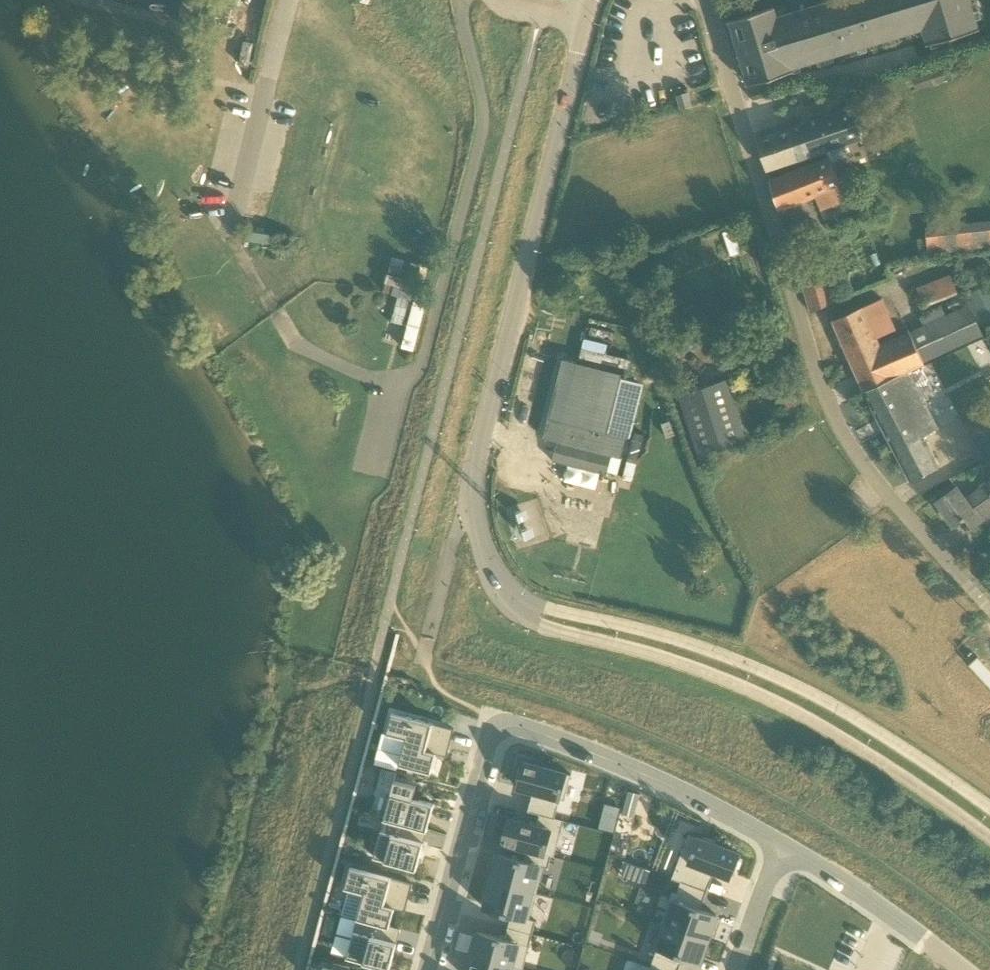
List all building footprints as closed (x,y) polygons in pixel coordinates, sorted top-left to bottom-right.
[(793,68),(924,29),(929,45),(980,29),(971,0),(833,0),(778,17),(775,7),(730,20),(750,85),(794,71),(793,68)] [(929,73),(933,86),(945,82),(941,70),(929,73)] [(682,109),(692,106),(688,93),(678,96),(682,109)] [(829,158),(836,171),(852,166),(844,145),(879,133),(869,103),(854,108),(853,108),(758,139),(767,170),(826,150),(829,158)] [(850,199),(836,171),(829,158),(770,181),(779,210),(816,196),(821,210),(850,199)] [(810,236),(818,232),(812,219),(795,226),(795,227),(795,228),(800,239),(801,241),(802,243),(811,239),(810,236)] [(918,239),(920,255),(976,250),(976,249),(989,248),(989,222),(926,229),(927,238),(918,239)] [(924,307),(959,295),(952,276),(918,288),(924,307)] [(989,320),(989,293),(985,284),(964,296),(981,326),(989,320)] [(825,289),(807,294),(812,312),(833,304),(830,293),(826,294),(825,289)] [(834,320),(866,391),(910,371),(928,362),(983,336),(969,306),(881,347),(876,338),(896,329),(882,298),(834,320)] [(413,302),(401,349),(414,353),(426,305),(414,302),(413,302)] [(554,461),(607,475),(608,471),(618,474),(627,438),(624,437),(629,417),(613,414),(623,374),(564,359),(544,438),(559,442),(554,461)] [(866,391),(911,481),(940,467),(925,436),(940,429),(910,371),(866,391)] [(680,395),(701,458),(747,442),(726,380),(680,395)] [(954,526),(974,512),(982,523),(989,517),(989,482),(966,499),(958,487),(937,502),(954,526)] [(393,713),(387,733),(406,739),(399,764),(432,773),(437,753),(439,747),(449,750),(453,738),(455,729),(423,721),(419,720),(393,713)] [(518,765),(515,780),(516,781),(515,786),(532,791),(527,811),(553,817),(565,772),(521,763),(520,765),(518,765)] [(385,817),(385,818),(428,830),(435,804),(420,800),(414,798),(416,789),(417,786),(395,780),(385,817)] [(506,817),(501,842),(544,853),(550,830),(559,832),(562,820),(537,814),(535,825),(506,817)] [(385,818),(375,857),(418,868),(428,830),(385,818)] [(695,836),(679,880),(704,889),(711,870),(728,877),(730,872),(732,873),(737,858),(735,857),(736,852),(713,842),(714,840),(700,835),(699,837),(695,836)] [(497,853),(490,880),(531,891),(538,865),(547,867),(549,856),(525,849),(523,860),(497,853)] [(351,867),(345,888),(365,893),(358,918),(392,927),(397,908),(399,902),(408,904),(413,884),(351,867)] [(679,880),(664,923),(706,938),(714,913),(698,907),(704,889),(679,880)] [(483,907),(483,908),(510,915),(507,926),(532,933),(535,921),(523,918),(531,892),(490,881),(483,907)] [(358,919),(347,957),(391,969),(401,929),(392,927),(358,918),(358,919)] [(649,965),(663,969),(676,969),(681,956),(698,961),(706,938),(664,923),(649,965)] [(477,931),(471,954),(512,965),(517,943),(529,945),(531,933),(507,927),(504,938),(477,931)] [(467,969),(510,969),(512,966),(470,955),(467,969)]
